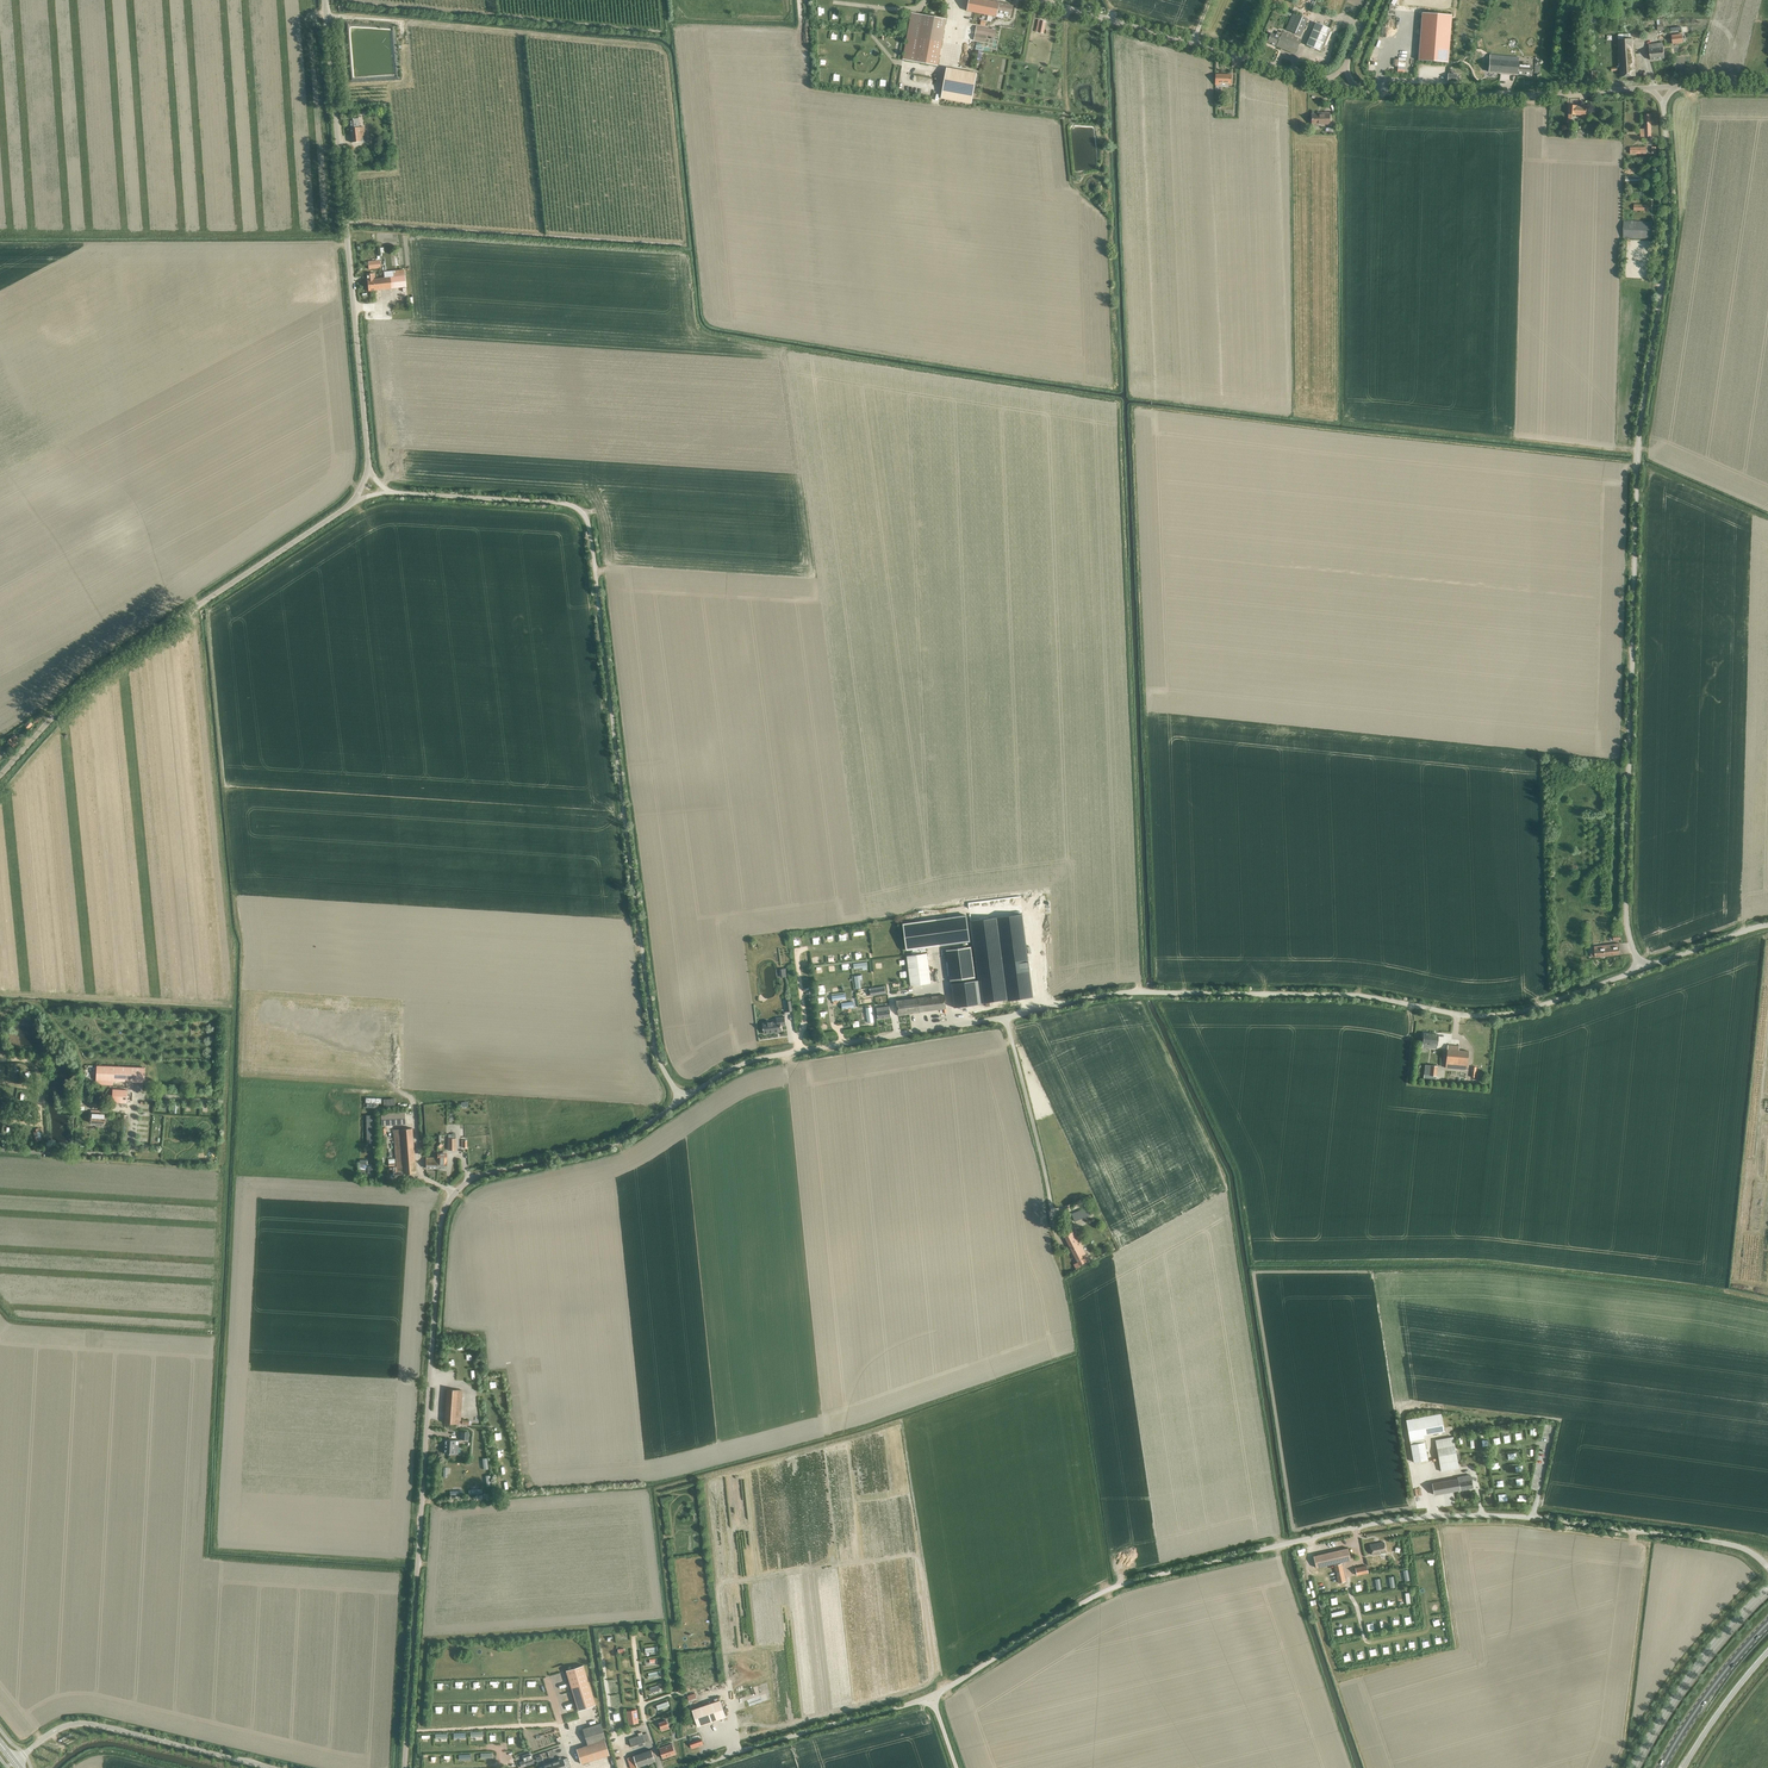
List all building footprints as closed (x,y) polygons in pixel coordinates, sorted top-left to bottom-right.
[(997,17),(1003,18),(1004,14),(1010,16),(1012,5),(986,0),(969,0),(967,11),(997,17)] [(938,66),(942,42),(946,19),(911,12),(902,60),(938,66)] [(1301,36),(1307,19),(1293,13),(1286,30),(1301,36)] [(1451,20),(1422,18),(1418,65),(1447,68),(1451,20)] [(1043,33),(1046,21),(1038,20),(1036,32),(1043,33)] [(1319,51),(1329,29),(1316,23),(1306,45),(1319,51)] [(994,37),(995,30),(966,24),(962,46),(971,47),(973,39),(984,41),(985,35),(994,37)] [(1295,55),(1301,40),(1281,31),(1280,33),(1278,31),(1276,36),(1271,33),(1267,42),(1295,55)] [(1633,33),(1618,33),(1620,77),(1635,76),(1633,33)] [(1682,34),(1672,35),(1673,43),(1683,42),(1682,34)] [(1650,60),(1665,58),(1663,43),(1656,44),(1657,48),(1649,49),(1650,60)] [(1532,75),(1532,66),(1520,65),(1520,62),(1518,62),(1519,52),(1516,52),(1515,57),(1490,55),(1488,71),(1532,75)] [(946,67),(941,98),(971,104),(977,73),(946,67)] [(1231,84),(1231,75),(1216,74),(1215,85),(1220,85),(1220,83),(1231,84)] [(1587,116),(1587,107),(1577,106),(1578,105),(1569,105),(1568,115),(1569,115),(1568,121),(1572,121),(1572,115),(1587,116)] [(1329,124),(1329,113),(1319,113),(1319,114),(1311,114),(1311,124),(1329,124)] [(1641,137),(1652,137),(1651,114),(1644,114),(1645,129),(1640,129),(1641,137)] [(358,118),(349,119),(351,143),(365,141),(364,127),(359,127),(358,118)] [(1651,238),(1651,222),(1623,221),(1622,237),(1651,238)] [(369,261),(368,262),(369,269),(372,268),(380,267),(380,260),(369,261)] [(406,287),(405,276),(404,270),(384,272),(384,278),(373,279),(373,278),(375,278),(374,273),(366,274),(368,291),(406,287)] [(16,736),(13,738),(12,738),(11,738),(10,738),(10,739),(9,739),(9,740),(8,740),(8,741),(8,742),(9,743),(12,746),(19,739),(16,736)] [(906,950),(969,941),(966,915),(902,923),(906,950)] [(1620,954),(1619,943),(1600,945),(1601,948),(1594,949),(1595,950),(1590,950),(1591,957),(1595,956),(1595,957),(1620,954)] [(946,950),(950,981),(974,978),(970,948),(946,950)] [(907,956),(910,983),(910,986),(931,983),(927,953),(907,956)] [(974,981),(959,983),(950,984),(953,1008),(977,1005),(974,981)] [(885,986),(869,988),(870,996),(886,993),(885,986)] [(898,1015),(945,1008),(943,995),(896,1002),(898,1015)] [(878,1018),(891,1016),(890,1006),(876,1008),(878,1018)] [(768,1027),(763,1028),(764,1034),(782,1031),(781,1026),(786,1025),(785,1017),(780,1018),(780,1021),(767,1022),(768,1027)] [(1423,1033),(1422,1044),(1433,1045),(1433,1048),(1437,1048),(1438,1034),(1423,1033)] [(1467,1070),(1469,1051),(1458,1050),(1459,1046),(1447,1045),(1445,1068),(1467,1070)] [(1486,1062),(1487,1053),(1473,1051),(1472,1061),(1486,1062)] [(144,1068),(97,1066),(96,1080),(144,1082),(144,1068)] [(1435,1080),(1436,1066),(1430,1066),(1429,1073),(1426,1073),(1425,1079),(1435,1080)] [(127,1103),(127,1090),(113,1089),(112,1102),(127,1103)] [(105,1124),(105,1111),(91,1110),(91,1123),(105,1124)] [(404,1112),(381,1113),(381,1125),(405,1124),(404,1112)] [(413,1128),(394,1129),(395,1151),(397,1168),(393,1168),(394,1174),(416,1172),(414,1150),(413,1128)] [(437,1153),(437,1154),(437,1168),(447,1168),(447,1153),(437,1153)] [(437,1154),(437,1157),(426,1157),(426,1168),(437,1168),(437,1154)] [(1088,1207),(1072,1213),(1075,1221),(1091,1214),(1088,1207)] [(1074,1231),(1065,1236),(1078,1262),(1074,1264),(1076,1268),(1080,1266),(1079,1265),(1089,1260),(1074,1231)] [(460,1420),(462,1390),(447,1389),(444,1423),(469,1424),(469,1420),(460,1420)] [(1413,1462),(1428,1459),(1423,1435),(1444,1431),(1441,1413),(1406,1420),(1413,1462)] [(468,1440),(469,1432),(461,1431),(460,1439),(468,1440)] [(1441,1471),(1459,1468),(1453,1436),(1435,1440),(1441,1471)] [(457,1454),(458,1440),(444,1439),(443,1453),(457,1454)] [(1434,1494),(1473,1487),(1470,1475),(1457,1477),(1458,1478),(1432,1483),(1434,1494)] [(1384,1542),(1371,1544),(1373,1554),(1386,1552),(1384,1542)] [(1349,1547),(1314,1555),(1316,1567),(1351,1559),(1349,1547)] [(1334,1565),(1338,1582),(1346,1581),(1341,1563),(1334,1565)] [(1357,1575),(1368,1572),(1366,1565),(1355,1568),(1357,1575)] [(583,1665),(566,1670),(578,1710),(595,1705),(583,1665)] [(720,1699),(692,1709),(698,1726),(726,1716),(720,1699)] [(637,1709),(627,1711),(629,1724),(638,1722),(637,1709)] [(669,1728),(667,1720),(659,1722),(661,1728),(665,1726),(666,1729),(669,1728)] [(587,1745),(576,1748),(581,1763),(609,1755),(604,1739),(606,1739),(601,1723),(582,1729),(587,1745)] [(631,1746),(649,1740),(647,1733),(629,1739),(631,1746)] [(660,1748),(663,1758),(676,1754),(672,1744),(660,1748)] [(633,1755),(637,1766),(655,1761),(651,1749),(633,1755)] [(524,1760),(519,1762),(521,1767),(534,1762),(530,1752),(522,1755),(524,1760)] [(555,1767),(566,1767),(569,1767),(567,1760),(563,1761),(562,1759),(553,1762),(555,1767)]
